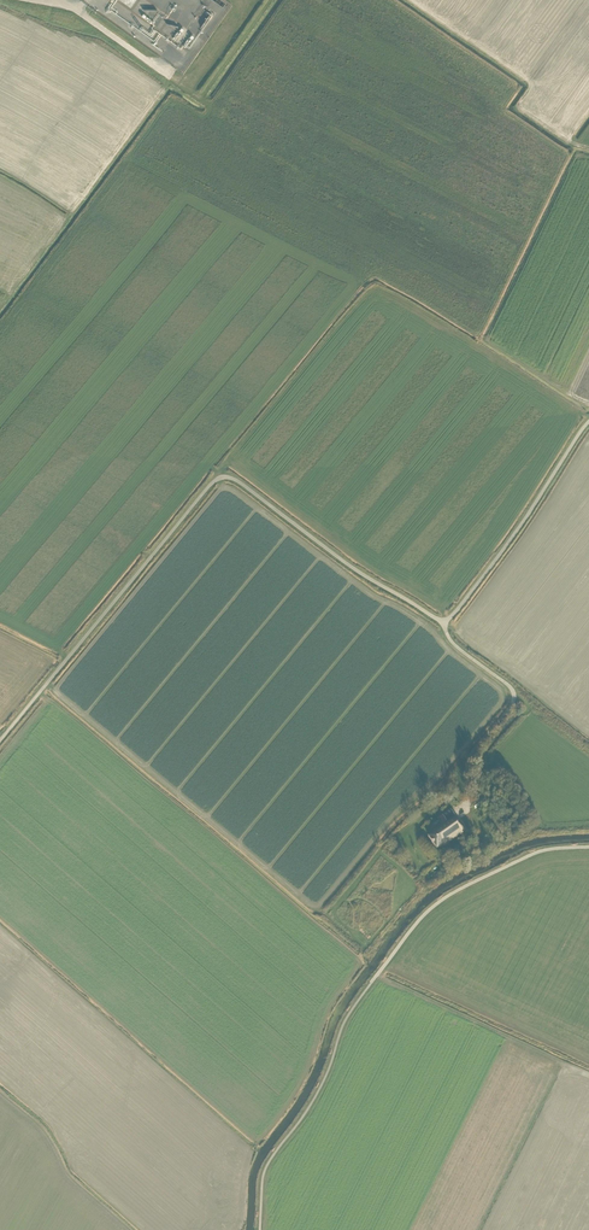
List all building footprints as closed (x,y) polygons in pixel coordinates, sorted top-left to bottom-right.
[(442,816),(446,821),(433,831),(434,832),(428,836),(437,849),(443,844),(444,845),(465,831),(457,819),(450,810),(442,816)]
